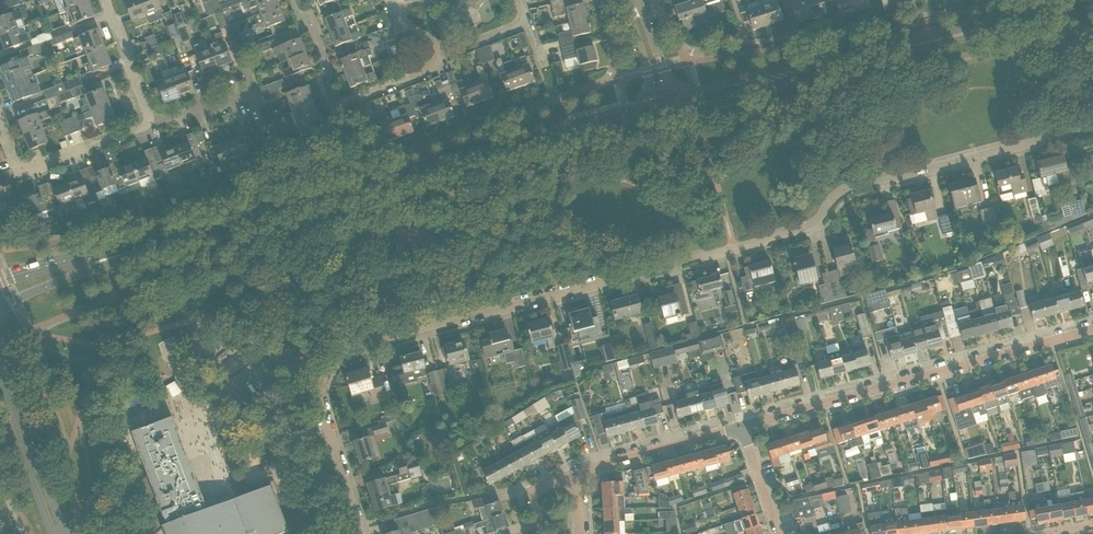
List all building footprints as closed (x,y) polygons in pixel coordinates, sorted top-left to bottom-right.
[(20,5),(18,0),(13,0),(2,4),(4,10),(5,10),(20,5)] [(88,3),(87,0),(55,0),(54,0),(59,14),(65,11),(88,3)] [(125,2),(135,28),(141,26),(149,23),(140,0),(130,0),(125,2)] [(163,18),(157,0),(140,0),(149,23),(163,18)] [(169,5),(171,11),(175,23),(177,29),(184,27),(187,26),(181,11),(179,7),(185,4),(184,0),(174,0),(175,3),(169,5)] [(218,4),(217,0),(212,0),(210,1),(215,14),(222,12),(218,4)] [(218,4),(222,12),(222,14),(229,11),(228,8),(242,3),(245,11),(258,6),(261,14),(279,7),(276,0),(255,0),(247,3),(246,0),(229,0),(218,4)] [(584,4),(570,7),(568,0),(551,4),(554,17),(566,14),(568,23),(587,18),(584,4)] [(694,0),(674,7),(679,21),(681,20),(684,31),(696,27),(693,17),(705,13),(701,0),(694,0)] [(705,13),(706,17),(725,11),(722,2),(724,1),(723,0),(701,0),(705,13)] [(798,2),(797,0),(782,0),(787,15),(794,13),(797,23),(812,18),(806,0),(803,0),(798,2)] [(829,1),(828,0),(806,0),(812,18),(825,14),(822,4),(829,1)] [(841,17),(855,12),(852,0),(835,0),(841,17)] [(855,12),(869,7),(867,0),(852,0),(855,12)] [(884,10),(899,6),(897,0),(881,0),(884,10)] [(767,25),(782,20),(776,2),(761,7),(767,25)] [(71,25),(93,17),(88,3),(65,11),(71,25)] [(0,19),(0,36),(24,27),(18,29),(15,22),(21,20),(23,19),(18,5),(5,10),(8,16),(3,18),(0,19)] [(266,28),(284,21),(279,7),(261,14),(264,22),(253,26),(256,32),(266,28)] [(761,7),(741,14),(744,23),(750,21),(753,30),(767,25),(761,7)] [(343,18),(351,15),(349,9),(324,19),(330,33),(346,27),(343,18)] [(222,12),(215,14),(215,16),(220,29),(227,27),(222,14),(222,12)] [(576,36),(591,33),(587,18),(568,23),(570,31),(558,34),(561,47),(578,43),(576,36)] [(180,37),(177,29),(175,23),(166,26),(171,40),(173,39),(180,37)] [(233,42),(240,39),(234,24),(227,26),(233,42)] [(68,33),(65,26),(49,32),(52,40),(68,33)] [(26,33),(24,27),(0,36),(0,37),(5,50),(31,40),(28,32),(26,33)] [(182,43),(189,41),(184,27),(177,29),(180,37),(182,43)] [(357,32),(349,35),(346,27),(330,33),(335,47),(359,38),(357,32)] [(371,41),(391,33),(389,27),(369,35),(371,41)] [(86,55),(105,47),(98,30),(79,37),(74,39),(77,48),(83,46),(86,55)] [(27,49),(47,41),(52,40),(49,32),(36,37),(39,44),(27,48),(27,49)] [(523,49),(529,47),(524,32),(517,35),(523,49)] [(221,36),(223,36),(222,33),(214,36),(219,46),(211,49),(217,67),(232,62),(225,44),(221,36)] [(373,47),(394,39),(391,33),(371,41),(373,47)] [(52,40),(47,41),(49,48),(66,41),(64,35),(52,40)] [(157,46),(153,35),(145,38),(146,42),(141,44),(143,51),(144,51),(157,46)] [(162,37),(155,40),(157,46),(159,45),(164,43),(162,37)] [(186,52),(182,43),(180,37),(173,39),(179,55),(186,52)] [(287,60),(306,53),(300,39),(274,49),(277,55),(284,52),(287,60)] [(49,48),(47,41),(27,49),(30,57),(49,49),(49,48)] [(256,55),(271,49),(268,42),(253,47),(256,55)] [(578,43),(561,47),(562,49),(564,60),(577,57),(579,65),(582,65),(583,71),(595,68),(593,62),(597,61),(594,46),(587,48),(584,42),(578,43)] [(211,49),(203,52),(199,44),(193,46),(197,55),(196,55),(203,73),(217,67),(211,49)] [(147,59),(162,53),(159,45),(157,46),(144,51),(147,59)] [(494,60),(489,46),(483,48),(488,62),(494,60)] [(89,63),(83,65),(86,74),(87,74),(101,69),(111,65),(105,47),(86,55),(89,63)] [(482,64),(488,62),(483,48),(476,50),(482,64)] [(368,57),(372,55),(370,49),(340,60),(345,74),(371,64),(368,57)] [(287,60),(280,63),(283,71),(285,78),(312,68),(306,53),(287,60)] [(535,81),(526,57),(525,56),(518,58),(521,67),(514,69),(521,87),(535,81)] [(24,70),(31,67),(27,58),(0,68),(7,86),(27,78),(24,70)] [(514,69),(506,72),(500,58),(496,60),(495,62),(506,92),(521,87),(514,69)] [(362,68),(371,64),(345,74),(350,88),(376,78),(374,72),(365,75),(362,68)] [(180,98),(194,93),(184,66),(177,69),(176,67),(169,69),(172,78),(180,98)] [(494,97),(483,68),(479,66),(475,68),(480,82),(473,85),(479,102),(494,97)] [(390,80),(407,74),(405,68),(388,74),(390,80)] [(172,78),(164,81),(161,73),(154,75),(165,104),(180,98),(172,78)] [(81,85),(82,85),(79,77),(63,84),(66,92),(82,86),(81,85)] [(37,82),(30,85),(27,78),(7,86),(13,102),(40,92),(37,82)] [(283,79),(267,85),(270,93),(278,89),(285,87),(283,79)] [(449,84),(454,96),(460,94),(466,107),(479,102),(473,85),(465,88),(462,79),(449,84)] [(441,102),(434,105),(440,122),(454,117),(451,108),(451,107),(457,105),(454,96),(449,84),(443,86),(441,82),(440,80),(434,82),(441,102)] [(46,100),(57,95),(66,92),(63,84),(43,91),(46,100)] [(290,113),(314,104),(308,86),(300,89),(300,88),(285,94),(292,112),(290,113)] [(66,92),(57,95),(60,103),(76,97),(73,89),(66,92)] [(87,112),(109,104),(103,89),(83,97),(87,106),(85,106),(87,112)] [(265,103),(281,97),(278,89),(270,93),(262,95),(265,103)] [(410,102),(416,100),(414,96),(412,89),(406,91),(408,98),(410,102)] [(60,103),(57,95),(46,100),(45,100),(49,110),(61,106),(60,103)] [(434,105),(426,108),(423,99),(410,104),(416,119),(422,117),(426,127),(440,122),(434,105)] [(87,112),(84,114),(86,120),(94,117),(96,125),(106,121),(114,118),(109,104),(87,112)] [(313,124),(321,121),(314,104),(290,113),(295,125),(297,124),(301,136),(314,132),(312,126),(314,125),(313,124)] [(401,117),(393,120),(399,137),(413,132),(408,118),(414,116),(416,119),(410,104),(397,109),(401,117)] [(45,111),(19,121),(25,136),(43,129),(40,121),(48,118),(45,111)] [(385,143),(399,137),(389,112),(369,119),(374,131),(380,129),(385,143)] [(72,134),(81,130),(76,116),(67,120),(72,134)] [(72,134),(67,120),(59,123),(64,137),(72,134)] [(273,123),(265,126),(274,148),(281,145),(273,123)] [(250,155),(265,149),(255,124),(241,130),(244,137),(229,143),(236,160),(250,155)] [(49,135),(46,136),(43,129),(25,136),(30,150),(52,142),(49,135)] [(181,166),(202,158),(193,133),(186,136),(188,143),(174,148),(181,166)] [(229,143),(216,148),(213,141),(206,143),(217,173),(236,166),(234,161),(236,160),(229,143)] [(174,148),(160,153),(157,146),(150,149),(161,178),(162,177),(160,174),(181,166),(174,148)] [(154,180),(161,178),(150,149),(144,151),(146,159),(132,164),(139,182),(153,176),(154,180)] [(1070,185),(1065,167),(1062,156),(1037,163),(1045,191),(1070,185)] [(116,162),(108,165),(110,168),(116,185),(117,189),(118,191),(119,191),(118,190),(139,182),(132,164),(118,169),(116,162)] [(109,168),(96,173),(93,166),(86,169),(98,201),(105,198),(105,196),(118,191),(117,189),(109,168)] [(1022,175),(1018,176),(1016,168),(995,174),(998,187),(997,187),(999,196),(1012,193),(1013,197),(1027,193),(1022,175)] [(82,178),(68,184),(74,201),(83,198),(86,204),(97,200),(97,201),(98,201),(86,169),(79,171),(82,178)] [(1032,179),(1036,196),(1045,194),(1040,177),(1032,179)] [(0,183),(0,203),(5,201),(4,197),(12,194),(7,180),(0,183)] [(980,204),(974,180),(973,180),(949,186),(955,210),(980,204)] [(68,184),(54,189),(51,182),(44,184),(53,209),(74,201),(68,184)] [(46,212),(53,209),(44,184),(37,187),(40,194),(25,200),(34,223),(49,218),(46,212)] [(190,191),(182,194),(185,201),(186,202),(192,200),(193,200),(190,191)] [(936,220),(932,202),(929,191),(912,196),(913,199),(907,200),(912,216),(925,213),(927,222),(936,220)] [(1032,219),(1040,217),(1035,198),(1027,200),(1032,219)] [(871,229),(866,230),(869,241),(869,242),(867,242),(872,263),(879,261),(877,254),(882,253),(880,245),(877,245),(876,241),(884,239),(884,236),(888,235),(887,232),(901,228),(897,211),(894,200),(885,203),(888,215),(869,220),(871,229)] [(1086,214),(1083,203),(1082,200),(1068,204),(1071,215),(1042,222),(1044,233),(1086,214)] [(993,231),(999,230),(992,207),(979,211),(984,227),(991,225),(993,231)] [(942,235),(954,232),(949,214),(938,217),(942,235)] [(1092,225),(1092,216),(1083,220),(1086,227),(1086,228),(1092,225)] [(85,217),(81,219),(84,225),(84,226),(88,224),(91,223),(90,219),(85,217)] [(1086,228),(1086,227),(1083,220),(1065,227),(1068,235),(1086,228)] [(904,241),(911,240),(909,231),(902,233),(904,241)] [(1041,251),(1053,246),(1048,234),(1036,239),(1041,251)] [(1032,250),(1038,248),(1036,243),(1026,247),(1028,252),(1028,251),(1030,260),(1035,259),(1032,250)] [(852,248),(851,248),(850,244),(843,246),(843,248),(833,250),(838,270),(840,277),(848,275),(846,268),(856,266),(852,250),(853,250),(852,248)] [(1020,254),(1026,251),(1024,244),(1017,247),(1020,254)] [(1092,259),(1091,251),(1077,255),(1081,267),(1075,269),(1078,279),(1084,277),(1086,282),(1092,281),(1092,259)] [(1002,253),(991,257),(994,267),(1005,264),(1002,253)] [(793,264),(792,264),(792,266),(795,266),(798,277),(796,278),(798,288),(810,284),(818,282),(811,256),(800,259),(800,258),(792,260),(793,264)] [(1064,256),(1058,258),(1060,267),(1067,266),(1064,256)] [(773,274),(770,261),(744,268),(746,276),(740,278),(744,292),(755,289),(755,288),(775,282),(773,274)] [(980,262),(968,267),(969,269),(969,271),(972,280),(985,276),(982,268),(980,262)] [(961,283),(972,280),(969,271),(969,269),(958,272),(961,283)] [(722,288),(722,285),(719,275),(692,282),(697,301),(711,297),(710,291),(722,288)] [(834,300),(846,297),(841,280),(830,283),(834,300)] [(822,304),(834,300),(830,283),(817,286),(822,304)] [(687,314),(682,295),(680,285),(668,288),(670,296),(659,299),(665,320),(687,314)] [(726,315),(737,312),(732,290),(723,292),(727,307),(724,308),(726,315)] [(1020,309),(1027,307),(1022,290),(1015,292),(1020,309)] [(1066,295),(1065,295),(1064,290),(1053,293),(1054,298),(1058,313),(1070,310),(1066,295)] [(874,292),(863,295),(868,313),(879,310),(874,292)] [(1083,306),(1080,296),(1079,292),(1066,295),(1070,310),(1083,306)] [(1019,314),(1015,299),(1013,293),(1003,296),(1005,302),(993,305),(999,329),(1012,326),(1010,317),(1019,314)] [(641,314),(639,307),(636,296),(611,303),(616,321),(641,314)] [(1046,317),(1058,313),(1054,298),(1042,301),(1046,317)] [(983,300),(979,302),(987,333),(999,329),(993,305),(985,308),(983,300)] [(1033,320),(1046,317),(1042,301),(1029,305),(1033,320)] [(976,308),(968,311),(970,316),(971,322),(975,336),(987,333),(979,302),(974,303),(976,308)] [(842,310),(840,306),(828,309),(831,321),(833,326),(839,324),(838,322),(844,321),(842,310)] [(942,309),(946,320),(948,328),(958,325),(962,340),(975,336),(971,322),(970,316),(955,320),(951,306),(942,309)] [(579,308),(568,311),(569,318),(570,318),(571,325),(568,325),(569,327),(570,333),(572,341),(588,336),(590,340),(602,337),(596,313),(596,316),(591,317),(589,309),(579,311),(579,308)] [(818,324),(819,324),(816,312),(806,315),(807,320),(817,317),(818,324)] [(863,339),(872,336),(865,313),(856,316),(863,339)] [(804,318),(794,321),(798,333),(807,330),(804,318)] [(553,339),(551,330),(548,319),(527,325),(529,331),(528,331),(531,345),(546,340),(549,349),(555,347),(553,339)] [(946,320),(922,326),(928,349),(941,345),(940,341),(951,338),(948,328),(946,320)] [(690,339),(699,336),(696,322),(687,324),(689,334),(690,339)] [(922,326),(910,330),(911,331),(916,352),(928,349),(922,326)] [(509,336),(507,336),(506,330),(489,334),(491,340),(482,343),(486,359),(504,354),(506,364),(513,362),(515,368),(526,366),(521,349),(513,351),(509,336)] [(911,331),(898,335),(904,356),(916,352),(911,331)] [(653,332),(645,334),(649,350),(657,348),(654,338),(653,332)] [(702,355),(724,349),(720,335),(698,341),(702,355)] [(898,335),(885,338),(886,339),(888,349),(891,359),(904,356),(898,335)] [(469,362),(466,352),(463,341),(441,347),(447,368),(469,362)] [(697,341),(685,344),(687,352),(700,349),(697,341)] [(611,343),(599,347),(603,362),(616,359),(611,343)] [(870,365),(867,354),(864,343),(851,347),(857,368),(870,365)] [(566,344),(558,347),(564,370),(572,368),(566,344)] [(685,344),(673,347),(675,356),(687,353),(687,352),(685,344)] [(677,363),(675,356),(673,347),(649,353),(653,369),(677,363)] [(796,363),(803,362),(800,347),(793,349),(796,363)] [(845,372),(857,368),(851,347),(839,350),(845,372)] [(839,350),(827,354),(828,359),(833,375),(845,372),(839,350)] [(224,364),(234,373),(243,362),(231,351),(225,358),(228,360),(224,364)] [(425,369),(423,363),(421,353),(400,358),(404,374),(396,376),(398,387),(416,382),(415,379),(426,376),(424,370),(425,369)] [(820,379),(833,375),(828,359),(816,362),(820,379)] [(619,371),(628,368),(626,360),(616,363),(619,371)] [(608,373),(612,372),(610,364),(602,366),(604,374),(606,381),(609,380),(608,373)] [(792,386),(799,384),(794,365),(781,368),(786,388),(788,389),(792,388),(792,386)] [(1051,365),(1038,369),(1044,385),(1045,390),(1057,386),(1059,394),(1066,392),(1062,380),(1058,369),(1053,371),(1051,365)] [(594,377),(604,374),(602,366),(601,367),(602,370),(592,372),(594,377)] [(786,388),(781,368),(780,366),(768,369),(770,377),(775,395),(781,393),(780,389),(786,388)] [(367,368),(346,375),(352,395),(369,389),(372,389),(375,397),(372,398),(373,402),(376,401),(379,400),(375,389),(383,387),(380,376),(370,379),(367,368)] [(442,390),(450,388),(445,369),(437,371),(442,390)] [(1038,369),(1027,373),(1034,393),(1033,394),(1034,396),(1035,398),(1047,394),(1045,390),(1044,385),(1038,369)] [(444,398),(442,390),(437,371),(428,373),(434,397),(439,396),(441,404),(446,402),(445,398),(444,398)] [(749,398),(762,394),(756,372),(733,378),(737,394),(747,391),(749,398)] [(770,377),(758,380),(756,372),(762,394),(774,391),(775,395),(770,377)] [(1033,394),(1034,393),(1027,373),(1014,377),(1022,400),(1034,396),(1033,394)] [(1066,382),(1074,380),(1072,374),(1064,376),(1066,382)] [(1022,400),(1014,377),(1003,381),(1008,396),(1019,392),(1022,400)] [(166,386),(172,398),(182,392),(175,380),(166,386)] [(1003,381),(996,384),(995,381),(990,382),(997,406),(1008,402),(1006,396),(1008,396),(1003,381)] [(985,410),(997,406),(990,382),(983,385),(984,388),(978,390),(985,410)] [(715,407),(728,404),(722,383),(710,387),(715,407)] [(703,411),(715,407),(710,387),(698,390),(703,411)] [(691,414),(703,411),(698,390),(685,393),(687,400),(691,414)] [(985,410),(978,390),(966,394),(973,415),(979,413),(980,416),(986,414),(985,410)] [(1074,408),(1082,406),(1078,393),(1070,395),(1074,408)] [(974,417),(973,415),(966,394),(948,400),(956,423),(974,417)] [(935,413),(946,409),(941,395),(924,401),(930,421),(937,419),(935,413)] [(538,414),(550,407),(544,398),(533,405),(538,414)] [(579,421),(587,418),(580,398),(570,402),(574,414),(558,424),(568,442),(580,436),(576,430),(581,427),(579,421)] [(661,403),(652,405),(650,399),(638,403),(638,404),(644,427),(657,423),(655,415),(663,413),(661,403)] [(638,404),(631,406),(629,400),(624,401),(626,410),(632,430),(644,427),(638,404)] [(678,418),(691,414),(687,400),(674,403),(678,418)] [(918,425),(930,421),(924,401),(912,405),(918,425)] [(533,418),(538,414),(533,405),(522,412),(526,418),(531,415),(533,418)] [(919,427),(918,425),(912,405),(900,409),(904,423),(907,431),(919,427)] [(1077,419),(1086,417),(1082,406),(1074,408),(1077,419)] [(892,426),(904,423),(900,409),(887,412),(892,426)] [(620,434),(632,430),(626,410),(614,413),(620,434)] [(515,425),(526,418),(522,412),(511,419),(515,425)] [(880,430),(892,426),(887,412),(876,416),(880,430)] [(594,416),(592,416),(598,435),(606,433),(607,437),(620,434),(614,413),(606,415),(606,413),(605,413),(594,416)] [(882,437),(880,430),(876,416),(863,420),(870,440),(882,437)] [(271,486),(207,510),(172,417),(131,433),(166,525),(162,527),(165,533),(281,533),(288,531),(271,486)] [(1081,431),(1089,429),(1086,417),(1077,419),(1081,431)] [(379,425),(372,427),(374,436),(387,432),(385,424),(390,422),(388,418),(386,419),(381,420),(377,421),(379,425)] [(503,430),(512,424),(509,420),(500,425),(503,430)] [(870,443),(870,440),(863,420),(851,424),(858,447),(870,443)] [(858,447),(851,424),(850,421),(844,423),(845,426),(833,430),(837,444),(848,440),(851,449),(858,447)] [(557,448),(568,442),(558,424),(546,430),(557,448)] [(496,435),(503,430),(500,425),(492,430),(496,435)] [(821,427),(809,431),(814,445),(813,446),(814,449),(815,451),(817,455),(818,459),(835,453),(833,445),(831,440),(828,431),(823,433),(821,427)] [(1076,428),(1060,432),(1061,440),(1078,437),(1076,428)] [(1083,439),(1091,436),(1089,429),(1081,431),(1083,439)] [(546,454),(557,448),(546,430),(535,436),(546,454)] [(809,431),(797,435),(804,455),(803,455),(805,461),(810,459),(807,451),(814,449),(813,446),(814,445),(809,431)] [(490,437),(493,436),(490,432),(479,439),(482,443),(490,437)] [(1050,442),(1061,440),(1060,432),(1049,434),(1050,442)] [(803,455),(804,455),(797,435),(785,439),(790,453),(800,450),(804,461),(805,461),(803,455)] [(1037,445),(1046,443),(1044,435),(1035,437),(1037,445)] [(534,461),(546,454),(535,436),(524,442),(534,461)] [(363,439),(355,442),(361,462),(371,459),(376,457),(369,437),(363,439)] [(1026,447),(1037,445),(1035,437),(1024,439),(1026,447)] [(472,449),(482,443),(479,439),(463,448),(470,462),(476,458),(472,449)] [(788,454),(790,453),(785,439),(767,445),(774,467),(780,465),(780,464),(791,461),(788,454)] [(524,441),(513,448),(523,467),(534,461),(524,442),(524,441)] [(1009,443),(1011,450),(1020,449),(1018,441),(1013,442),(1009,443)] [(1063,455),(1075,452),(1074,449),(1072,441),(1061,444),(1063,455)] [(1002,452),(1011,450),(1009,443),(1001,445),(1002,452)] [(983,444),(965,450),(968,459),(986,456),(983,444)] [(1050,458),(1063,455),(1061,444),(1048,447),(1050,458)] [(890,464),(896,462),(891,445),(885,447),(887,454),(890,464)] [(733,450),(727,452),(726,446),(712,450),(716,464),(717,464),(735,459),(733,450)] [(987,455),(994,454),(992,446),(985,448),(987,455)] [(1049,458),(1050,458),(1048,447),(1035,449),(1037,457),(1049,454),(1049,458)] [(512,473),(523,467),(513,448),(502,454),(505,460),(512,473)] [(717,464),(716,464),(712,450),(700,453),(704,468),(705,467),(706,472),(718,469),(717,464)] [(1022,467),(1036,465),(1034,450),(1021,452),(1022,467)] [(692,471),(704,468),(700,453),(688,456),(692,471)] [(943,465),(955,462),(953,453),(941,456),(941,458),(943,465)] [(860,480),(868,478),(860,454),(853,456),(860,480)] [(926,461),(924,461),(923,454),(915,457),(917,462),(918,470),(925,469),(924,468),(927,468),(926,461)] [(1008,468),(1016,466),(1015,454),(1003,457),(1005,474),(1009,473),(1008,468)] [(680,474),(692,471),(688,456),(676,460),(680,474)] [(943,465),(941,458),(941,456),(928,458),(930,467),(943,465)] [(880,476),(877,467),(876,464),(874,457),(870,459),(872,464),(866,465),(871,480),(880,478),(880,476)] [(918,470),(917,462),(915,457),(914,458),(915,463),(908,464),(908,461),(903,462),(906,473),(911,471),(911,472),(918,470)] [(1005,474),(1003,457),(994,459),(995,461),(994,461),(995,467),(997,467),(1001,493),(1008,492),(1005,474)] [(416,458),(397,464),(400,474),(409,471),(411,479),(422,476),(420,470),(418,463),(416,458)] [(989,459),(978,461),(980,473),(992,471),(989,459)] [(501,479),(494,466),(491,460),(479,466),(490,485),(501,479)] [(501,479),(512,473),(505,460),(494,466),(501,479)] [(667,478),(668,478),(680,474),(676,460),(663,463),(667,478)] [(668,478),(667,478),(663,463),(646,468),(649,478),(653,477),(654,481),(656,480),(658,487),(669,484),(668,478)] [(880,463),(876,464),(877,467),(880,476),(880,478),(891,475),(888,465),(881,467),(880,463)] [(966,470),(965,465),(952,468),(954,480),(955,485),(953,474),(966,471),(966,470)] [(649,495),(642,467),(633,469),(632,470),(636,486),(633,486),(634,496),(649,495)] [(952,468),(940,470),(942,480),(942,482),(954,480),(952,468)] [(929,482),(942,480),(940,470),(928,472),(929,482)] [(916,485),(929,482),(928,472),(915,475),(916,485)] [(725,487),(745,481),(741,473),(722,480),(725,487)] [(904,484),(914,483),(912,475),(904,477),(904,484)] [(1081,484),(1089,482),(1087,475),(1080,476),(1081,484)] [(395,476),(367,484),(373,503),(377,502),(380,510),(399,504),(402,503),(399,493),(389,497),(386,486),(398,483),(395,476)] [(797,476),(785,480),(787,487),(800,483),(797,476)] [(623,495),(623,489),(622,477),(607,478),(608,483),(601,484),(602,496),(623,495)] [(832,477),(824,478),(825,479),(827,487),(828,488),(845,485),(843,478),(832,480),(832,477)] [(892,479),(891,480),(892,488),(904,487),(902,477),(892,479)] [(825,488),(827,487),(825,479),(823,479),(811,483),(812,483),(813,490),(814,491),(825,488)] [(713,492),(725,487),(722,480),(710,484),(713,492)] [(879,488),(891,486),(889,480),(879,482),(879,488)] [(862,492),(879,488),(879,482),(861,486),(862,492)] [(812,483),(804,486),(806,492),(813,490),(812,483)] [(736,507),(751,502),(746,485),(735,488),(737,493),(732,495),(736,507)] [(701,496),(707,493),(705,486),(698,489),(699,491),(701,496)] [(701,496),(699,491),(698,489),(691,491),(693,498),(701,496)] [(836,498),(837,498),(835,492),(822,495),(824,501),(836,499),(841,514),(836,498)] [(1022,500),(1015,501),(1014,492),(1008,493),(1010,507),(1012,523),(1025,521),(1022,500)] [(1070,495),(1070,497),(1072,503),(1075,518),(1088,515),(1085,501),(1083,492),(1070,495)] [(1012,523),(1010,507),(1008,493),(1007,493),(1008,502),(996,503),(999,524),(1012,523)] [(676,504),(683,501),(680,494),(674,496),(675,498),(676,503),(676,504)] [(1051,500),(1046,501),(1047,507),(1048,507),(1048,508),(1047,508),(1050,522),(1063,520),(1059,499),(1058,499),(1057,494),(1050,495),(1051,500)] [(603,509),(624,508),(623,495),(602,496),(603,509)] [(823,502),(824,501),(822,495),(809,497),(813,510),(825,507),(823,502)] [(841,514),(852,511),(846,495),(837,498),(836,498),(841,514)] [(676,503),(675,498),(674,496),(667,498),(668,502),(669,502),(670,505),(676,503)] [(500,502),(491,505),(489,497),(473,500),(475,509),(478,508),(482,521),(483,521),(504,514),(500,502)] [(791,512),(793,518),(794,519),(803,517),(814,514),(813,510),(809,497),(803,499),(792,501),(791,512)] [(1072,503),(1070,497),(1059,499),(1063,520),(1075,518),(1072,503)] [(659,499),(658,498),(658,508),(670,508),(669,506),(676,504),(676,503),(670,505),(669,502),(668,502),(665,501),(663,500),(659,499)] [(1085,501),(1088,515),(1092,514),(1092,499),(1085,501)] [(987,526),(984,505),(983,500),(984,511),(972,512),(974,528),(987,526)] [(996,503),(990,504),(989,500),(983,500),(984,505),(987,526),(999,524),(996,503)] [(945,501),(920,505),(921,512),(946,508),(945,501)] [(1048,507),(1047,507),(1046,501),(1039,502),(1039,503),(1033,504),(1027,505),(1030,520),(1036,519),(1037,525),(1050,522),(1047,508),(1048,508),(1048,507)] [(740,519),(756,514),(751,502),(736,507),(740,519)] [(959,514),(958,514),(957,502),(951,503),(951,509),(946,510),(949,531),(961,529),(959,514)] [(437,510),(436,507),(424,511),(405,516),(409,528),(389,533),(411,533),(429,528),(434,526),(429,512),(437,510)] [(630,508),(624,509),(624,508),(603,509),(603,522),(618,521),(625,521),(624,514),(631,514),(630,508)] [(706,518),(714,516),(713,508),(704,511),(706,518)] [(907,521),(906,508),(900,509),(901,517),(895,517),(896,523),(897,533),(910,533),(909,521),(907,521)] [(936,533),(949,531),(946,510),(933,511),(934,518),(936,533)] [(673,511),(658,512),(658,519),(661,519),(675,518),(673,511)] [(889,518),(888,511),(882,512),(882,516),(883,525),(884,533),(897,533),(896,523),(895,517),(889,518)] [(934,518),(933,511),(920,513),(921,519),(923,533),(926,533),(936,533),(934,518)] [(961,529),(974,528),(972,512),(959,514),(961,529)] [(508,527),(504,514),(483,521),(482,521),(473,524),(472,522),(463,525),(464,530),(474,527),(475,530),(484,527),(486,533),(494,533),(493,532),(508,527)] [(740,519),(733,522),(737,533),(744,531),(760,526),(756,514),(740,519)] [(883,525),(882,516),(869,518),(871,533),(884,533),(883,525)] [(675,518),(661,519),(665,520),(665,532),(677,532),(675,518)] [(921,519),(909,521),(910,533),(923,533),(921,519)] [(625,521),(618,521),(603,522),(604,533),(607,533),(619,533),(624,533),(624,521),(625,521)] [(846,532),(844,526),(843,522),(831,525),(832,530),(831,530),(833,533),(846,533),(846,532)] [(846,532),(846,533),(865,533),(862,523),(856,525),(857,529),(846,532)] [(454,531),(452,525),(445,527),(447,533),(444,533),(446,533),(455,531),(454,530),(454,531)] [(760,526),(744,531),(745,533),(762,533),(760,526)]
